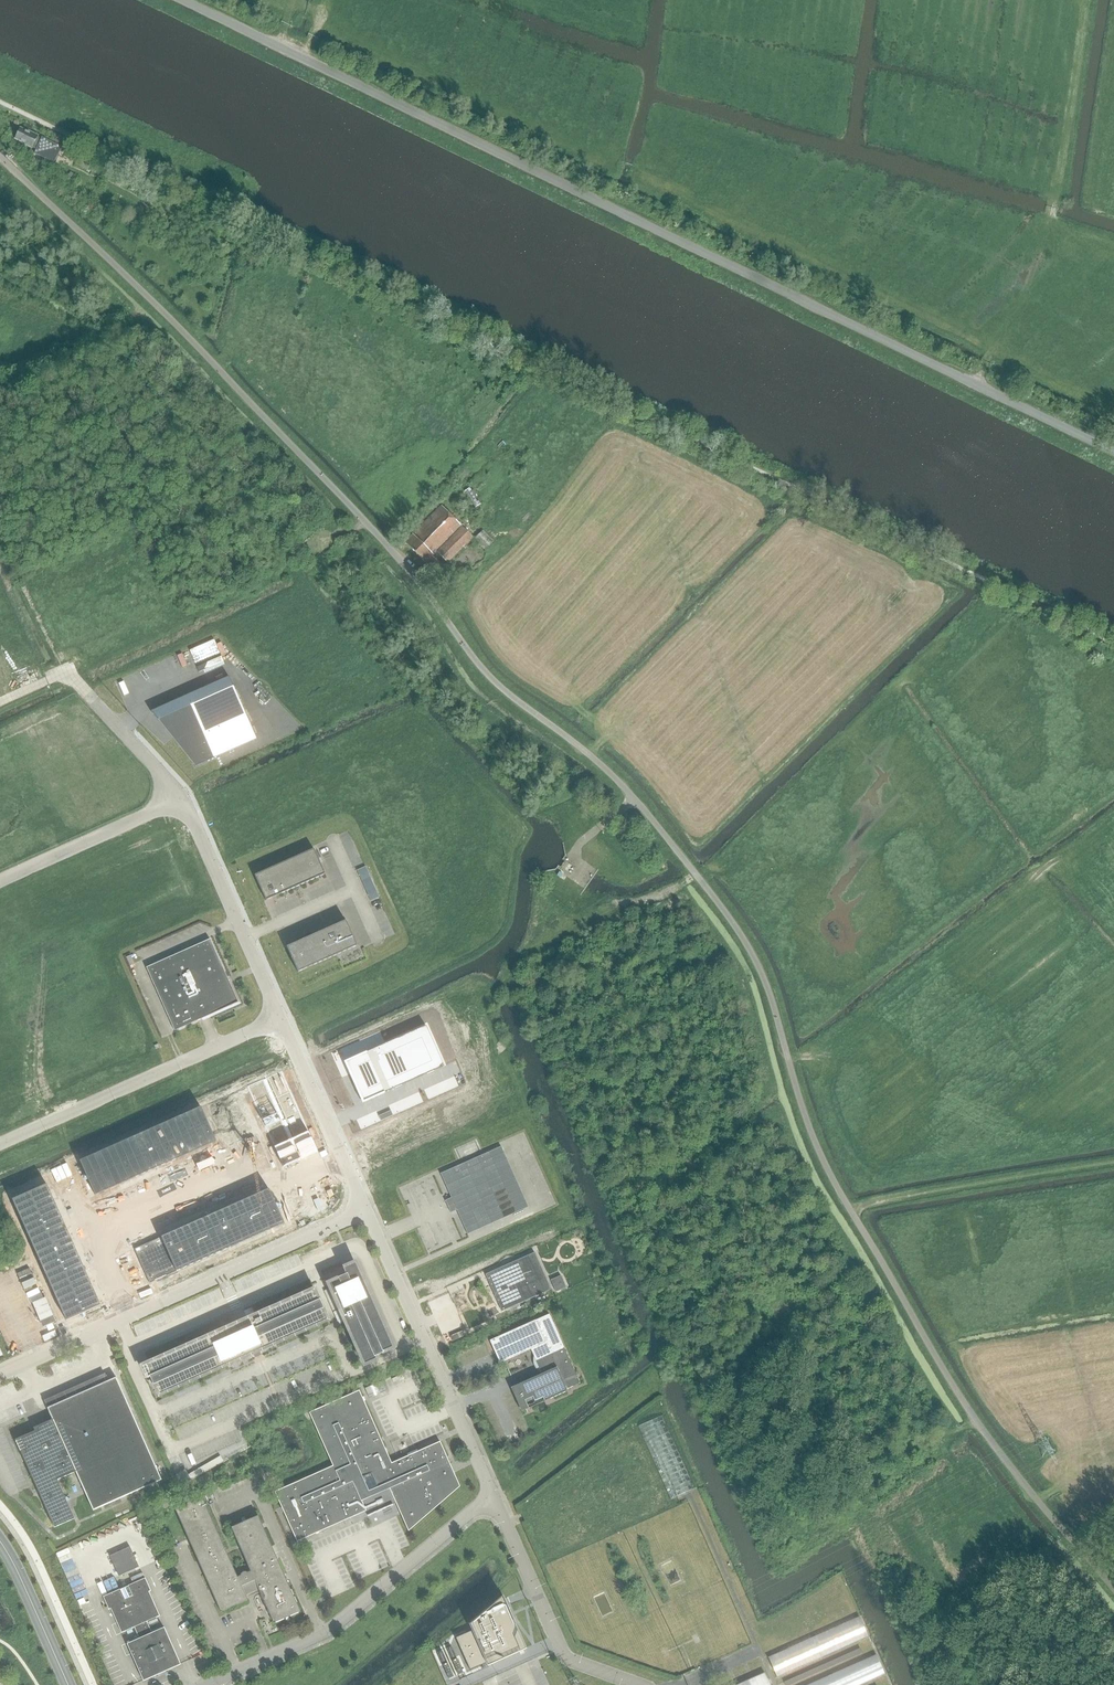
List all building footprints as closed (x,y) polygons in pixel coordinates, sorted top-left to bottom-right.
[(20,129),(15,139),(22,142),(22,143),(31,148),(37,136),(28,131),(27,132),(20,129)] [(58,148),(52,145),(51,145),(50,148),(41,144),(37,152),(47,156),(53,159),(58,148)] [(87,170),(92,162),(86,159),(81,167),(87,170)] [(447,563),(472,538),(461,526),(441,506),(404,543),(426,563),(436,551),(447,563)] [(484,550),(493,542),(483,531),(474,539),(484,550)] [(436,571),(442,565),(436,558),(430,563),(436,571)] [(229,677),(151,712),(152,714),(154,713),(195,763),(193,764),(194,766),(256,738),(229,677)] [(313,849),(254,875),(265,900),(325,874),(313,849)] [(370,877),(365,866),(357,870),(362,880),(370,877)] [(379,897),(374,887),(366,890),(371,901),(379,897)] [(331,927),(285,948),(297,972),(359,944),(352,935),(351,935),(350,932),(345,921),(334,926),(331,927)] [(238,1002),(210,939),(146,967),(174,1031),(238,1002)] [(422,1019),(342,1056),(360,1096),(440,1060),(422,1019)] [(261,1079),(247,1085),(262,1119),(281,1162),(283,1166),(317,1151),(281,1070),(261,1079)] [(200,1106),(79,1160),(95,1194),(120,1183),(166,1163),(208,1144),(216,1141),(200,1106)] [(469,1232),(532,1207),(507,1145),(443,1170),(454,1196),(448,1198),(453,1211),(459,1208),(469,1232)] [(277,1188),(291,1220),(339,1198),(334,1186),(298,1202),(290,1182),(277,1188)] [(47,1184),(12,1200),(66,1321),(101,1306),(85,1270),(67,1230),(52,1197),(47,1184)] [(167,1236),(160,1239),(175,1272),(213,1255),(251,1238),(284,1224),(269,1190),(219,1213),(167,1236)] [(175,1272),(160,1239),(141,1247),(136,1249),(140,1258),(142,1263),(151,1283),(175,1272)] [(530,1254),(528,1255),(485,1274),(501,1311),(550,1289),(534,1253),(530,1254)] [(381,1352),(393,1347),(355,1262),(342,1268),(346,1275),(339,1278),(328,1283),(364,1364),(376,1359),(374,1355),(381,1352)] [(560,1276),(550,1280),(556,1292),(566,1287),(560,1276)] [(333,1312),(339,1309),(330,1288),(324,1291),(333,1312)] [(159,1395),(252,1353),(254,1356),(257,1354),(260,1353),(259,1350),(327,1320),(322,1307),(321,1307),(319,1301),(314,1289),(247,1319),(249,1322),(247,1323),(246,1322),(245,1322),(244,1321),(243,1321),(242,1321),(242,1322),(241,1322),(241,1323),(240,1323),(240,1324),(240,1325),(240,1326),(224,1332),(223,1330),(142,1366),(147,1378),(151,1377),(159,1395)] [(246,1317),(254,1313),(252,1307),(243,1311),(246,1317)] [(533,1356),(541,1374),(515,1386),(515,1384),(514,1385),(514,1386),(510,1388),(521,1412),(525,1410),(527,1413),(526,1409),(567,1391),(566,1389),(579,1383),(564,1348),(548,1314),(489,1340),(499,1363),(532,1348),(535,1355),(533,1356)] [(462,1331),(451,1336),(453,1341),(464,1336),(462,1331)] [(408,1356),(399,1360),(402,1367),(411,1363),(408,1356)] [(74,1519),(57,1480),(75,1472),(93,1510),(161,1480),(116,1377),(108,1381),(105,1373),(44,1400),(52,1419),(33,1428),(35,1431),(15,1440),(54,1527),(74,1519)] [(369,1399),(381,1393),(376,1383),(364,1389),(369,1399)] [(453,1473),(439,1441),(391,1463),(359,1390),(309,1412),(332,1466),(274,1492),(296,1541),(365,1511),(367,1516),(396,1503),(408,1531),(459,1486),(453,1473)] [(676,1496),(696,1487),(663,1413),(643,1422),(676,1496)] [(175,1475),(181,1485),(191,1480),(188,1474),(185,1469),(175,1475)] [(237,1577),(201,1497),(196,1499),(174,1509),(220,1612),(247,1600),(244,1593),(257,1587),(273,1623),(300,1611),(257,1515),(231,1527),(250,1571),(247,1572),(246,1572),(245,1572),(244,1571),(243,1572),(242,1572),(241,1572),(241,1573),(240,1574),(240,1575),(237,1577)] [(142,1542),(132,1546),(139,1566),(149,1562),(142,1542)] [(139,1567),(130,1547),(109,1555),(118,1575),(139,1567)] [(180,1664),(164,1627),(152,1632),(147,1621),(159,1616),(148,1592),(150,1591),(145,1578),(103,1596),(108,1609),(110,1608),(121,1632),(133,1627),(139,1638),(135,1640),(127,1644),(143,1681),(180,1664)] [(472,1630),(455,1637),(467,1665),(470,1670),(486,1663),(487,1665),(525,1648),(509,1611),(502,1595),(469,1623),(472,1630)] [(767,1657),(773,1669),(776,1677),(867,1636),(858,1616),(767,1657)] [(458,1675),(463,1673),(451,1645),(446,1648),(458,1675)] [(782,1681),(784,1684),(787,1684),(861,1652),(859,1647),(782,1681)] [(438,1651),(450,1679),(455,1677),(442,1649),(438,1651)] [(884,1674),(876,1655),(807,1684),(860,1684),(884,1674)] [(736,1684),(770,1684),(764,1673),(736,1684)]
